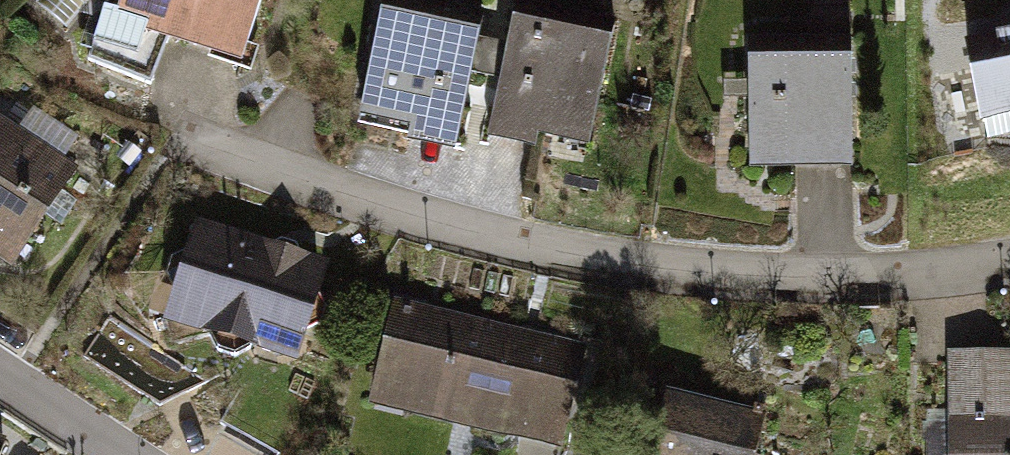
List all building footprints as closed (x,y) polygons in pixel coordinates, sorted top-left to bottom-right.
[(115,23),(149,33),(145,45),(241,73),(263,0),(122,0),(115,23)] [(964,32),(978,114),(1009,108),(1009,24),(964,32)] [(480,48),(379,26),(357,129),(411,141),(408,153),(455,163),(480,48)] [(612,54),(512,33),(487,150),(537,161),(541,141),(591,151),(612,54)] [(855,41),(748,41),(748,178),(855,178),(855,41)] [(3,256),(71,145),(0,102),(0,254),(3,256)] [(322,253),(194,208),(162,300),(289,345),(322,253)] [(601,326),(433,286),(411,378),(579,417),(601,326)] [(949,346),(949,454),(1009,454),(1009,346),(949,346)] [(668,398),(655,454),(780,454),(787,424),(668,398)]
